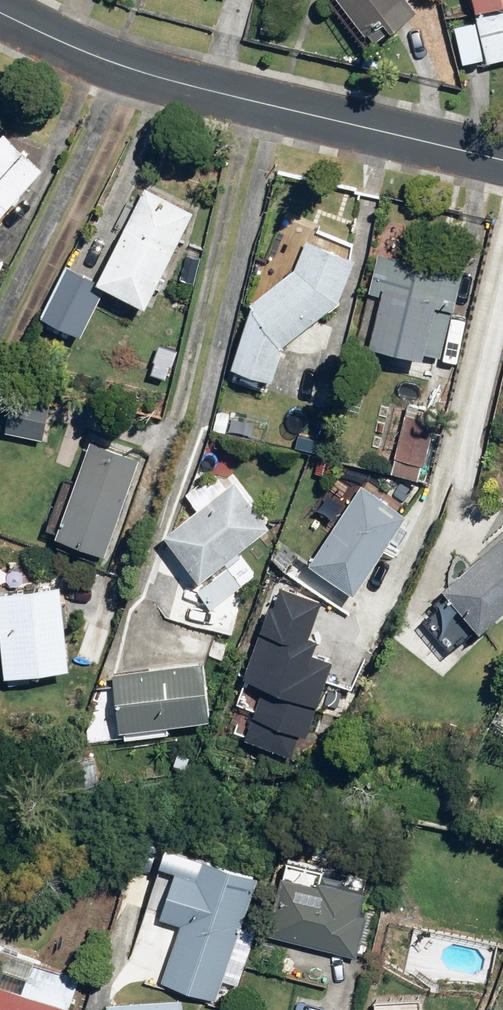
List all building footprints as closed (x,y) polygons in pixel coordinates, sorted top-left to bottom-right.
[(412,13),(403,0),(335,0),(362,36),(380,23),(387,32),(412,13)] [(473,14),(451,20),(461,64),(485,64),(502,59),(502,0),(470,0),(473,14)] [(2,136),(0,139),(0,215),(40,172),(2,136)] [(186,213),(139,190),(94,281),(61,265),(36,316),(80,338),(102,292),(139,310),(186,213)] [(352,260),(299,241),(289,269),(249,305),(229,370),(268,382),(273,365),(313,380),(306,329),(336,306),(352,260)] [(455,271),(374,253),(365,295),(374,297),(364,345),(436,361),(455,271)] [(49,408),(8,403),(4,438),(44,443),(49,408)] [(432,423),(399,416),(387,470),(420,477),(432,423)] [(139,457),(89,438),(51,540),(101,558),(139,457)] [(265,529),(226,480),(159,533),(198,582),(265,529)] [(402,514),(356,485),(307,563),(352,592),(402,514)] [(502,607),(502,536),(438,590),(474,632),(502,607)] [(241,591),(224,567),(195,589),(212,612),(241,591)] [(0,590),(0,675),(68,669),(60,584),(0,590)] [(318,603),(270,590),(228,731),(295,757),(330,663),(311,656),(315,640),(309,636),(318,603)] [(198,665),(109,674),(114,730),(203,721),(198,665)] [(250,875),(196,855),(189,878),(169,872),(156,917),(175,922),(158,980),(214,997),(250,875)] [(362,894),(275,876),(263,937),(350,954),(362,894)] [(84,977),(0,949),(0,1009),(71,1009),(84,977)] [(106,1003),(106,1009),(182,1009),(181,999),(106,1003)]
